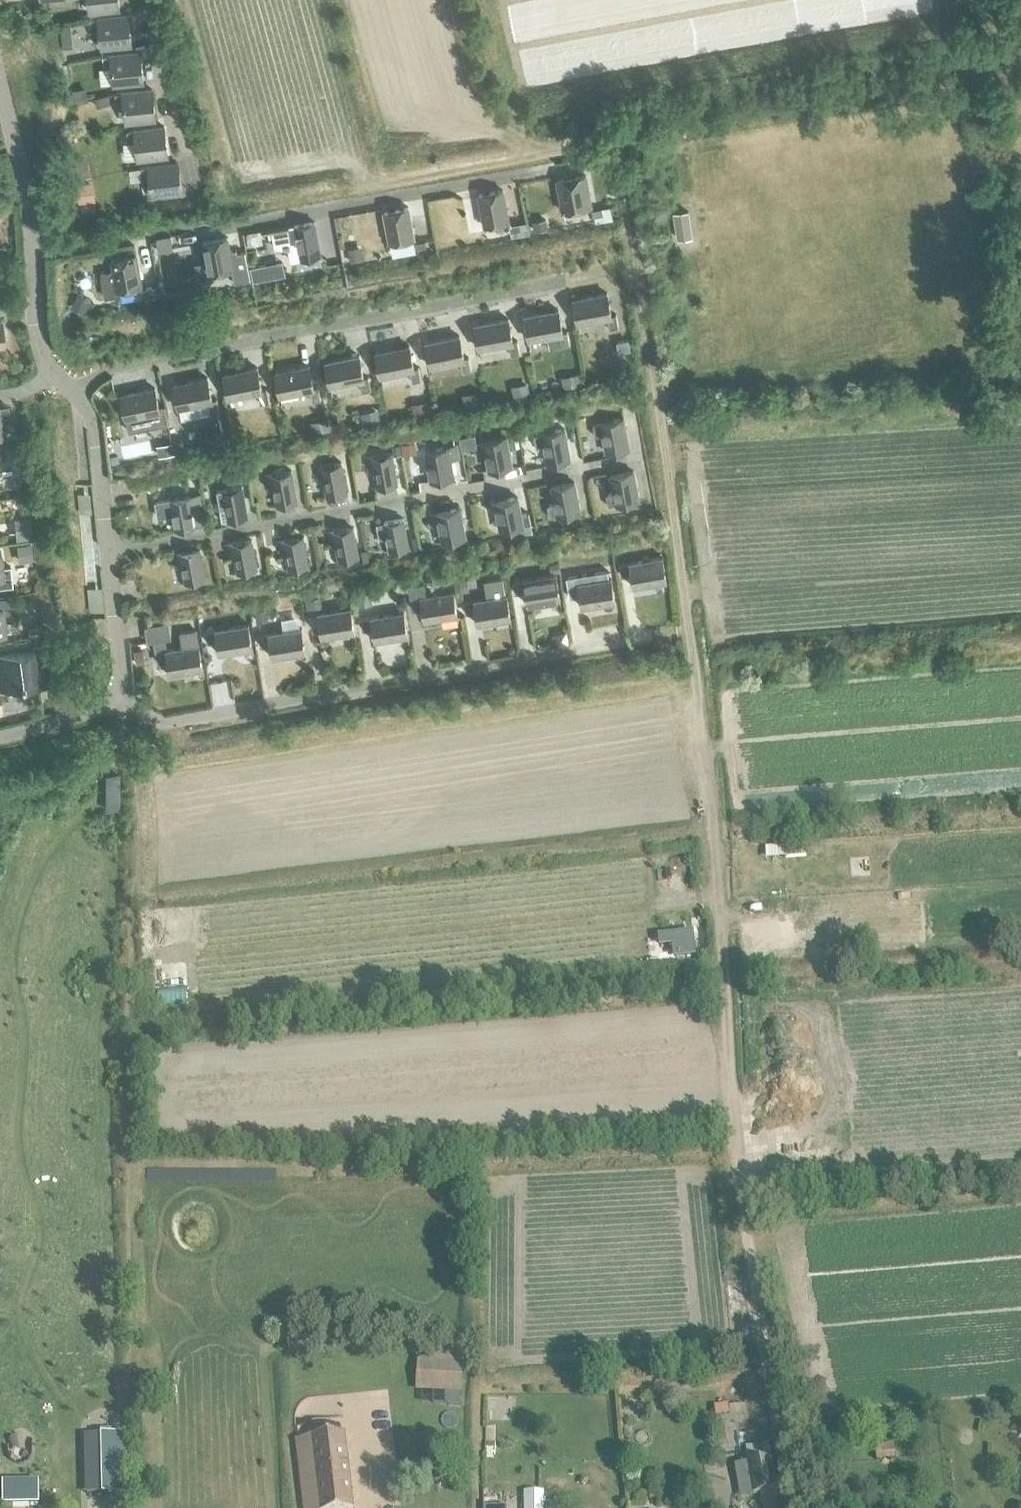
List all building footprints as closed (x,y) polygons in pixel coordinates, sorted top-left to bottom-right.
[(89,10),(119,7),(118,0),(88,0),(89,10)] [(90,18),(91,30),(99,30),(101,48),(131,44),(127,14),(90,18)] [(71,28),(60,29),(61,36),(62,48),(67,48),(73,47),(71,28)] [(102,56),(103,68),(111,67),(113,85),(143,82),(140,52),(102,56)] [(72,95),(64,97),(66,106),(73,104),(87,100),(84,88),(72,91),(71,91),(72,95)] [(114,93),(115,105),(123,104),(125,122),(155,119),(152,89),(114,93)] [(106,95),(95,98),(97,107),(108,104),(106,95)] [(126,130),(127,142),(135,141),(137,159),(167,156),(164,126),(126,130)] [(75,166),(74,166),(76,171),(78,179),(91,176),(87,163),(75,166)] [(140,167),(141,179),(149,178),(151,196),(181,193),(177,163),(140,167)] [(557,180),(562,211),(591,206),(585,175),(557,180)] [(76,184),(75,184),(76,193),(78,202),(94,199),(91,181),(76,184)] [(478,194),(484,226),(508,221),(503,190),(478,194)] [(383,211),(389,243),(414,238),(408,207),(383,211)] [(610,207),(592,210),(594,221),(594,224),(612,221),(611,220),(610,207)] [(691,209),(675,212),(679,237),(694,234),(691,209)] [(547,220),(534,222),(535,230),(540,229),(548,228),(547,220)] [(288,227),(272,230),(275,246),(289,244),(292,260),(300,259),(320,255),(314,222),(288,227)] [(526,222),(510,225),(512,235),(512,238),(528,235),(528,232),(526,222)] [(170,235),(156,238),(158,250),(172,247),(170,235)] [(206,261),(194,263),(197,279),(209,276),(208,273),(231,269),(234,284),(250,281),(245,252),(236,254),(236,250),(229,251),(227,238),(202,242),(206,261)] [(424,241),(414,243),(415,249),(425,247),(424,241)] [(362,250),(349,253),(351,261),(364,259),(362,250)] [(113,271),(101,273),(105,296),(118,294),(117,290),(141,286),(135,254),(111,259),(113,271)] [(267,263),(253,266),(255,278),(270,275),(267,263)] [(156,285),(141,289),(143,298),(158,295),(156,285)] [(573,299),(577,322),(607,317),(609,329),(618,327),(615,314),(611,315),(607,293),(573,299)] [(78,294),(71,308),(84,313),(90,300),(78,294)] [(524,316),(528,339),(558,334),(560,346),(569,344),(567,331),(562,332),(558,310),(524,316)] [(474,325),(478,348),(508,343),(510,355),(519,353),(517,340),(512,341),(508,319),(474,325)] [(425,342),(430,366),(459,360),(462,372),(471,370),(468,357),(463,358),(459,336),(425,342)] [(628,341),(617,343),(619,353),(630,351),(628,341)] [(375,352),(380,376),(409,370),(411,382),(421,380),(418,367),(413,368),(409,346),(375,352)] [(325,362),(329,386),(359,380),(361,391),(370,390),(368,377),(363,378),(359,355),(325,362)] [(279,395),(309,390),(311,401),(320,399),(318,386),(313,387),(308,365),(275,372),(279,395)] [(228,397),(257,391),(260,403),(269,401),(266,388),(261,389),(257,367),(223,374),(228,397)] [(579,374),(563,377),(564,387),(564,388),(581,385),(581,384),(579,374)] [(177,407),(207,401),(209,413),(219,411),(216,398),(211,399),(207,377),(173,384),(177,407)] [(528,384),(513,386),(514,396),(515,397),(530,394),(530,393),(528,384)] [(154,387),(120,394),(125,417),(127,430),(157,423),(166,422),(163,409),(158,410),(154,387)] [(479,393),(464,396),(465,404),(465,406),(481,404),(481,402),(479,393)] [(431,401),(413,404),(415,413),(415,415),(433,412),(433,410),(431,401)] [(378,411),(363,414),(364,422),(365,424),(380,421),(379,419),(378,411)] [(600,422),(600,423),(592,424),(594,436),(602,434),(605,452),(628,448),(623,418),(600,422)] [(331,419),(312,422),(313,430),(314,433),(332,430),(332,427),(331,419)] [(12,435),(11,427),(1,428),(0,422),(0,436),(12,435)] [(535,447),(543,445),(546,463),(569,458),(564,429),(541,433),(541,434),(533,435),(535,447)] [(227,434),(207,438),(209,448),(228,445),(227,434)] [(508,448),(516,446),(514,435),(506,436),(483,440),(488,469),(511,465),(508,448)] [(474,436),(459,438),(461,450),(476,448),(474,436)] [(173,443),(158,445),(160,456),(175,454),(173,443)] [(415,443),(402,446),(402,448),(403,454),(416,452),(415,446),(415,443)] [(425,450),(430,480),(453,476),(450,458),(458,457),(456,445),(448,446),(425,450)] [(400,446),(392,447),(392,450),(393,456),(401,454),(400,449),(400,446)] [(22,447),(11,449),(12,460),(23,459),(22,447)] [(365,458),(368,473),(374,472),(377,486),(397,483),(391,453),(365,458)] [(315,467),(318,482),(324,481),(326,496),(346,492),(341,462),(315,467)] [(605,494),(607,506),(615,504),(615,505),(638,501),(633,471),(610,476),(613,493),(605,494)] [(265,476),(268,490),(274,490),(277,504),(296,501),(291,472),(265,476)] [(546,505),(549,517),(557,516),(579,512),(574,482),(551,486),(554,504),(546,505)] [(241,486),(216,491),(219,506),(221,520),(227,519),(247,516),(241,486)] [(164,500),(155,502),(158,516),(167,515),(172,514),(175,529),(195,525),(204,524),(201,506),(192,507),(190,496),(164,500)] [(494,501),(500,531),(516,528),(523,527),(523,526),(530,525),(528,513),(520,514),(517,497),(494,501)] [(429,514),(431,526),(439,524),(442,542),(465,537),(459,508),(436,512),(437,512),(429,514)] [(377,523),(380,537),(386,536),(389,551),(408,548),(403,518),(377,523)] [(29,519),(14,521),(16,540),(31,539),(29,519)] [(523,527),(516,528),(517,532),(517,537),(532,534),(531,529),(530,525),(523,526),(523,527)] [(327,532),(329,546),(335,545),(338,560),(357,557),(352,527),(327,532)] [(277,541),(279,556),(285,555),(288,569),(307,566),(302,536),(277,541)] [(225,544),(228,559),(234,558),(237,572),(256,569),(251,540),(225,544)] [(30,544),(16,546),(18,562),(31,560),(30,544)] [(173,554),(177,568),(182,567),(185,582),(204,578),(199,549),(173,554)] [(11,576),(10,566),(2,567),(0,551),(0,577),(11,576)] [(618,564),(619,572),(629,571),(632,586),(665,581),(661,557),(618,564)] [(557,564),(549,566),(550,576),(555,575),(559,574),(557,564)] [(135,566),(126,566),(127,576),(135,576),(135,566)] [(511,582),(513,590),(523,588),(525,604),(559,598),(555,575),(550,576),(511,582)] [(567,585),(568,593),(578,591),(581,607),(614,601),(611,578),(567,585)] [(467,579),(459,580),(461,591),(469,590),(467,579)] [(487,598),(462,602),(464,610),(474,609),(476,624),(510,619),(506,595),(503,579),(484,582),(487,598)] [(409,598),(410,607),(420,605),(423,620),(456,615),(453,591),(409,598)] [(372,593),(357,596),(358,606),(374,604),(372,593)] [(319,597),(305,600),(306,603),(307,610),(320,607),(319,601),(319,597)] [(3,618),(11,617),(10,607),(0,608),(0,634),(5,633),(3,618)] [(306,615),(307,623),(317,621),(320,637),(353,632),(349,608),(306,615)] [(255,612),(254,612),(256,622),(267,620),(266,610),(255,612)] [(359,618),(361,626),(371,625),(373,640),(407,635),(403,611),(359,618)] [(204,632),(205,640),(215,638),(218,654),(251,648),(247,624),(204,632)] [(41,627),(28,628),(29,640),(42,638),(41,627)] [(257,635),(258,643),(269,642),(271,657),(305,652),(301,628),(257,635)] [(153,642),(156,660),(166,658),(168,674),(202,668),(198,645),(197,630),(179,632),(180,647),(166,650),(165,640),(153,642)] [(49,659),(47,646),(35,647),(35,652),(0,656),(0,686),(7,686),(7,691),(24,689),(23,684),(39,682),(36,660),(44,659),(49,659)] [(142,649),(134,651),(136,663),(144,662),(142,649)] [(239,689),(228,692),(229,697),(230,702),(238,700),(242,699),(241,694),(239,689)] [(805,844),(785,846),(785,858),(806,857),(805,844)] [(694,930),(658,934),(660,946),(672,945),(673,957),(697,954),(694,930)] [(416,1391),(459,1393),(461,1360),(417,1358),(416,1391)] [(725,1405),(714,1406),(715,1416),(727,1415),(725,1405)] [(743,1405),(729,1407),(730,1415),(744,1414),(743,1405)] [(108,1433),(100,1434),(100,1436),(100,1443),(101,1495),(126,1494),(125,1435),(110,1436),(110,1433),(108,1433)] [(305,1507),(354,1507),(346,1435),(313,1438),(313,1439),(297,1441),(305,1507)] [(485,1442),(484,1451),(494,1452),(494,1442),(485,1442)] [(746,1452),(747,1463),(746,1464),(751,1495),(760,1494),(763,1507),(780,1507),(768,1447),(755,1449),(755,1451),(746,1452)] [(895,1448),(876,1449),(877,1461),(896,1459),(895,1448)] [(38,1483),(3,1484),(3,1507),(39,1506),(38,1483)] [(494,1485),(481,1485),(482,1496),(494,1495),(494,1485)] [(523,1507),(542,1507),(541,1492),(523,1492),(523,1507)]
